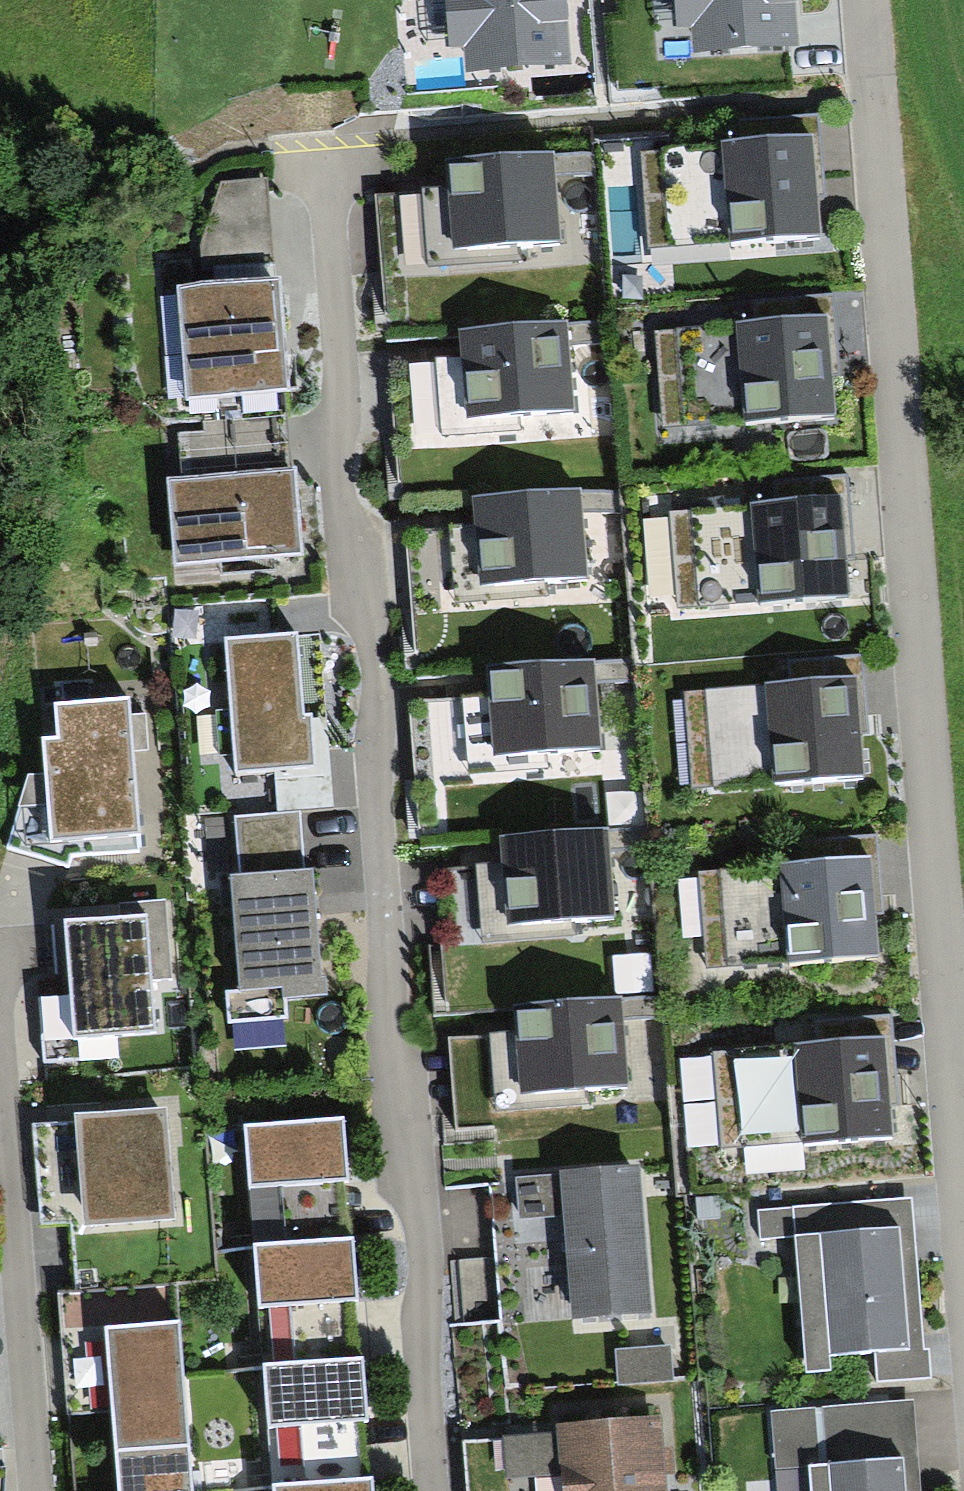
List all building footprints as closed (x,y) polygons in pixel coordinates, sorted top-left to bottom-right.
[(572,0),(438,0),(443,59),(459,57),(461,78),(577,69),(575,45),(572,0)] [(803,0),(670,0),(673,37),(689,35),(691,56),(807,47),(805,23),(803,0)] [(646,251),(819,241),(816,185),(814,143),(641,153),(646,251)] [(520,246),(558,243),(552,156),(443,163),(445,193),(421,194),(426,265),(521,258),(520,246)] [(176,290),(187,400),(285,393),(277,285),(268,178),(220,182),(197,248),(201,288),(176,290)] [(665,429),(837,419),(834,365),(832,320),(659,330),(665,429)] [(519,417),(572,414),(567,324),(456,331),(458,358),(432,360),(437,437),(519,432),(519,417)] [(289,472),(167,483),(174,565),(297,555),(289,472)] [(545,586),(587,582),(579,492),(469,502),(472,528),(446,530),(453,608),(546,600),(545,586)] [(840,498),(670,513),(679,615),(849,599),(844,545),(840,498)] [(294,636),(221,642),(232,777),(312,770),(308,718),(301,719),(294,636)] [(593,663),(485,672),(487,694),(462,696),(469,776),(547,769),(546,754),(600,750),(593,663)] [(859,726),(856,679),(680,690),(686,786),(862,775),(859,726)] [(125,702),(54,708),(57,741),(36,743),(42,775),(24,777),(10,847),(66,866),(71,855),(139,850),(127,723),(125,702)] [(303,874),(298,814),(232,819),(237,882),(229,883),(237,994),(220,995),(223,1025),(285,1020),(284,1003),(323,1000),(313,873),(303,874)] [(614,920),(606,833),(498,842),(500,865),(474,868),(480,944),(575,936),(574,924),(614,920)] [(864,863),(700,873),(706,961),(870,950),(867,905),(864,863)] [(135,922),(60,928),(68,1040),(153,1034),(144,921),(135,922)] [(620,1001),(510,1009),(512,1036),(490,1038),(495,1110),(587,1103),(586,1093),(627,1090),(620,1001)] [(889,1085),(885,1039),(712,1053),(720,1150),(893,1136),(889,1085)] [(159,1116),(73,1123),(81,1223),(167,1217),(165,1193),(159,1116)] [(342,1125),(239,1131),(243,1191),(283,1189),(286,1247),(344,1243),(341,1183),(345,1186),(342,1125)] [(648,1315),(637,1169),(512,1179),(517,1249),(523,1325),(648,1315)] [(915,1251),(911,1199),(758,1210),(760,1238),(793,1236),(803,1378),(830,1376),(829,1362),(875,1359),(877,1382),(931,1378),(929,1350),(922,1351),(915,1251)] [(286,1247),(250,1249),(255,1307),(289,1305),(294,1369),(349,1364),(343,1303),(358,1302),(353,1243),(344,1243),(286,1247)] [(111,1458),(181,1453),(168,1287),(59,1296),(68,1413),(108,1410),(111,1458)] [(669,1349),(616,1353),(618,1386),(672,1381),(669,1349)] [(294,1369),(263,1371),(267,1430),(300,1428),(305,1490),(364,1486),(360,1424),(365,1423),(360,1364),(349,1364),(294,1369)] [(809,1469),(811,1490),(918,1490),(910,1400),(819,1407),(824,1467),(809,1469)] [(819,1407),(770,1412),(774,1471),(809,1469),(824,1467),(819,1407)] [(555,1428),(555,1435),(502,1439),(505,1479),(560,1475),(561,1490),(664,1490),(659,1420),(555,1428)] [(111,1458),(114,1490),(184,1490),(181,1453),(111,1458)]
